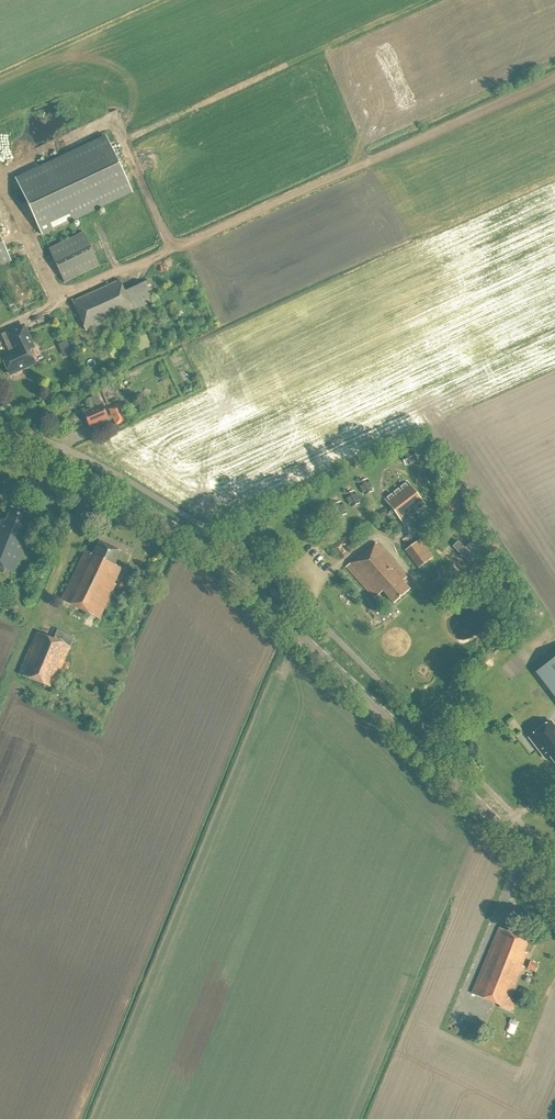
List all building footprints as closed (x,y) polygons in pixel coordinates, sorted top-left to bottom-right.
[(73,219),(131,192),(106,138),(16,180),(42,236),(74,221),(73,219)] [(51,250),(66,282),(101,265),(86,233),(51,250)] [(10,262),(0,239),(0,266),(10,262)] [(86,332),(152,302),(143,283),(124,292),(119,280),(72,301),(86,332)] [(2,357),(10,374),(13,373),(15,374),(19,372),(20,370),(34,363),(27,348),(32,345),(23,327),(7,335),(14,349),(12,353),(2,357)] [(68,356),(76,352),(70,340),(62,344),(68,356)] [(91,410),(83,414),(89,427),(108,419),(97,395),(86,400),(91,410)] [(119,405),(109,410),(116,426),(126,421),(124,415),(123,415),(119,405)] [(401,456),(405,466),(409,464),(409,465),(415,462),(415,460),(417,459),(413,450),(410,452),(409,451),(403,454),(403,455),(401,456)] [(425,479),(430,487),(433,485),(434,486),(440,481),(439,480),(441,479),(436,471),(433,473),(432,472),(426,476),(427,477),(425,479)] [(367,479),(358,483),(359,486),(358,487),(361,493),(363,493),(364,495),(372,492),(371,489),(372,488),(369,481),(368,482),(367,479)] [(407,483),(385,500),(402,523),(425,505),(407,483)] [(354,491),(345,495),(346,498),(345,499),(348,505),(350,504),(351,507),(359,504),(358,501),(359,500),(356,493),(355,494),(354,491)] [(341,502),(332,506),(333,509),(332,510),(335,516),(337,515),(338,518),(346,515),(345,512),(346,511),(343,504),(342,505),(341,502)] [(29,515),(11,508),(6,521),(2,520),(0,524),(0,569),(15,575),(32,532),(23,529),(29,515)] [(476,541),(469,547),(463,541),(457,547),(476,566),(488,553),(476,541)] [(122,569),(114,565),(121,552),(99,542),(93,555),(84,551),(60,601),(99,619),(115,585),(114,584),(122,569)] [(376,543),(346,568),(374,599),(383,592),(393,604),(410,590),(403,581),(406,578),(376,543)] [(405,551),(418,569),(429,560),(416,543),(405,551)] [(440,572),(437,578),(448,584),(446,589),(451,592),(457,582),(440,572)] [(36,633),(19,674),(52,689),(74,637),(57,630),(52,640),(36,633)] [(535,673),(554,699),(554,658),(535,673)] [(529,738),(534,744),(537,748),(546,760),(550,757),(554,764),(554,729),(550,722),(534,734),(529,738)] [(524,953),(529,941),(499,929),(471,994),(512,1011),(516,1001),(512,999),(524,968),(522,967),(527,954),(524,953)] [(539,965),(527,960),(524,968),(536,972),(539,965)]
